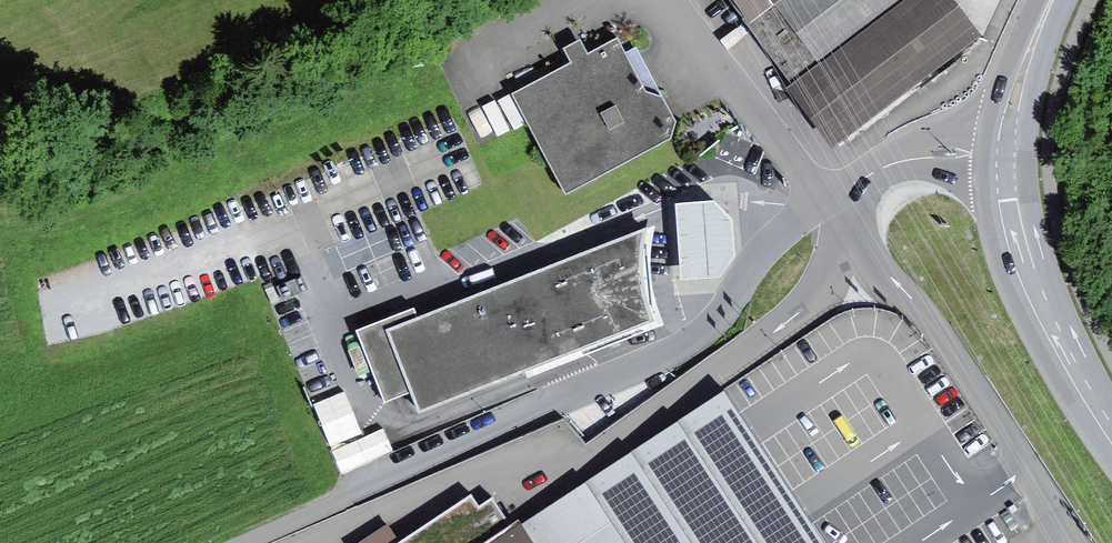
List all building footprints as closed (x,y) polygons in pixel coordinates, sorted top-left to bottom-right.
[(741,12),(757,0),(733,0),(741,12)] [(741,12),(835,138),(976,34),(950,0),(757,0),(741,12)] [(976,34),(997,0),(950,0),(976,34)] [(617,38),(510,92),(543,157),(564,197),(669,140),(676,121),(662,96),(644,91),(624,53),(617,38)] [(635,46),(624,53),(644,91),(662,96),(635,46)] [(714,198),(675,201),(681,276),(716,273),(733,253),(731,216),(714,198)] [(654,321),(525,371),(527,378),(664,325),(656,302),(654,292),(652,283),(651,273),(650,262),(650,251),(652,239),(655,225),(647,227),(643,247),(642,265),(644,281),(646,298),(654,321)] [(413,310),(355,331),(383,404),(408,393),(417,413),(525,371),(654,321),(646,298),(644,281),(642,265),(643,247),(647,227),(416,319),(413,310)] [(517,520),(532,542),(827,542),(725,386),(517,520)] [(346,389),(314,404),(343,471),(396,447),(385,425),(365,434),(346,389)] [(517,520),(511,525),(493,496),(478,506),(471,494),(399,541),(386,524),(358,542),(532,542),(517,520)]
